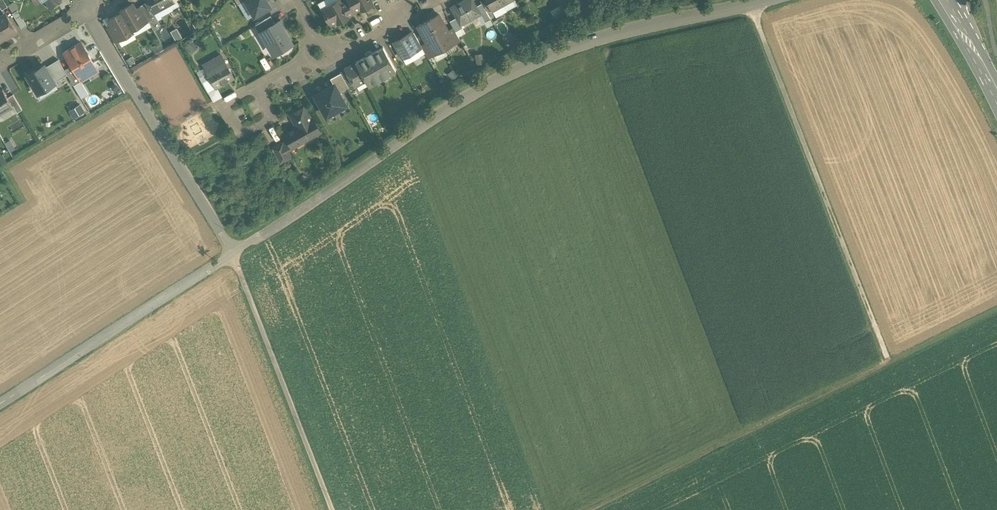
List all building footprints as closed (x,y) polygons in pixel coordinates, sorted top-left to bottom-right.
[(4,0),(0,0),(0,7),(2,10),(8,6),(4,0)] [(50,8),(61,1),(60,0),(45,0),(50,8)] [(147,1),(154,13),(155,12),(174,1),(173,0),(147,0),(147,1)] [(266,0),(245,0),(255,16),(270,7),(266,0)] [(321,9),(330,25),(336,22),(337,23),(349,17),(348,15),(342,3),(340,0),(338,0),(321,9)] [(354,12),(348,0),(347,0),(342,3),(348,15),(354,12)] [(347,0),(348,0),(354,12),(360,9),(361,10),(373,4),(372,2),(371,0),(347,0)] [(451,7),(456,17),(460,25),(480,14),(476,6),(473,0),(464,0),(451,7)] [(487,0),(480,0),(482,3),(486,10),(491,7),(487,0)] [(491,7),(491,8),(492,7),(492,8),(494,7),(495,8),(503,3),(501,0),(487,0),(491,7)] [(154,13),(147,1),(140,5),(141,6),(148,20),(149,21),(157,17),(155,12),(154,13)] [(135,9),(132,3),(120,10),(121,12),(131,30),(143,23),(135,9)] [(482,3),(476,6),(480,14),(485,22),(490,18),(486,10),(482,3)] [(148,20),(141,6),(135,9),(143,23),(148,20)] [(27,25),(17,10),(12,13),(22,28),(27,25)] [(121,12),(110,18),(113,25),(113,24),(121,38),(133,32),(131,30),(121,12)] [(6,37),(5,36),(15,30),(5,14),(0,17),(0,41),(6,37)] [(448,30),(439,14),(428,20),(443,48),(454,42),(448,30)] [(261,31),(275,23),(271,17),(255,26),(259,32),(261,31)] [(460,25),(456,17),(450,21),(453,27),(458,36),(465,33),(460,25)] [(275,23),(261,31),(274,54),(282,49),(284,51),(293,46),(292,44),(283,29),(285,27),(281,20),(275,23)] [(443,48),(428,20),(417,26),(426,43),(432,54),(443,48)] [(121,38),(113,24),(113,25),(108,27),(115,41),(121,38)] [(453,27),(448,30),(454,42),(460,39),(458,36),(453,27)] [(421,45),(414,33),(409,36),(410,37),(409,38),(416,50),(416,49),(417,50),(422,47),(421,45)] [(408,34),(402,37),(401,36),(401,37),(399,39),(399,38),(398,38),(398,39),(393,41),(403,58),(417,50),(416,49),(416,50),(409,38),(410,37),(409,36),(408,34)] [(94,64),(81,42),(64,52),(72,65),(78,74),(78,73),(94,64)] [(432,54),(426,43),(421,45),(422,47),(427,57),(432,54)] [(371,51),(365,54),(366,56),(356,62),(366,80),(368,85),(381,78),(380,78),(383,76),(383,77),(395,70),(383,47),(372,53),(371,51)] [(222,54),(203,64),(208,72),(226,62),(222,54)] [(58,59),(46,67),(55,82),(68,75),(65,70),(58,59)] [(226,62),(208,72),(217,88),(235,78),(226,62)] [(356,62),(346,68),(355,85),(355,86),(366,80),(356,62)] [(36,68),(26,74),(42,99),(59,89),(55,82),(46,67),(44,65),(37,70),(36,68)] [(72,65),(65,70),(68,75),(74,85),(82,80),(78,73),(78,74),(72,65)] [(355,85),(347,70),(341,73),(350,88),(355,85)] [(350,88),(341,73),(332,78),(335,83),(340,93),(350,88)] [(215,89),(209,78),(202,82),(208,92),(215,89)] [(335,83),(315,94),(327,115),(346,104),(340,93),(335,83)] [(0,90),(0,113),(13,106),(8,97),(3,88),(0,90)] [(13,94),(8,97),(13,106),(17,113),(22,109),(13,94)] [(83,104),(71,109),(74,117),(86,113),(83,104)] [(311,119),(303,105),(290,113),(297,126),(285,133),(292,147),(306,140),(304,137),(319,129),(313,118),(311,119)] [(289,153),(283,142),(272,148),(278,159),(289,153)]
